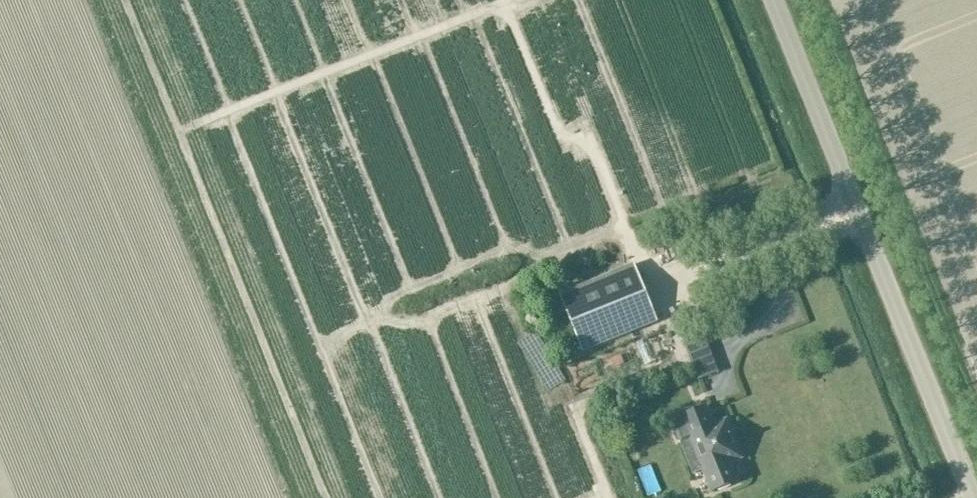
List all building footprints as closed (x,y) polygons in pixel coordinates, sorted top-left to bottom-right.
[(658,321),(635,264),(559,294),(582,352),(658,321)] [(704,407),(674,420),(682,439),(690,436),(711,489),(734,480),(726,462),(739,457),(725,421),(712,427),(704,407)]
